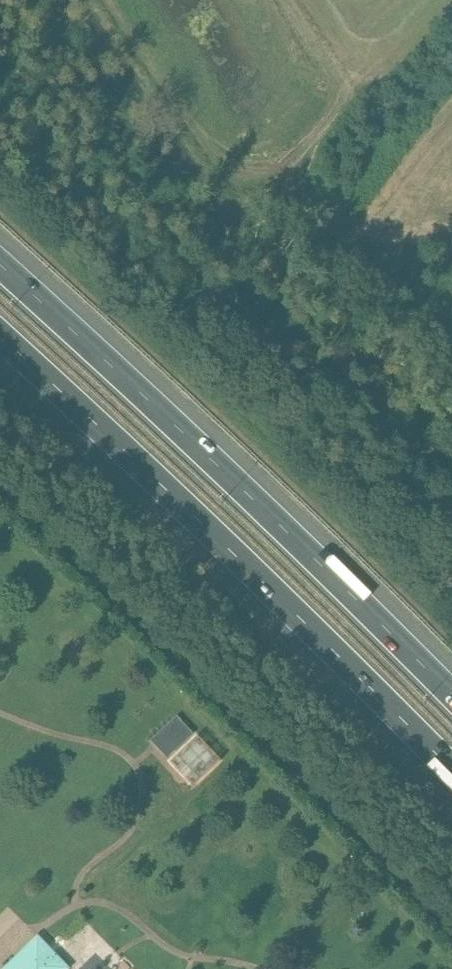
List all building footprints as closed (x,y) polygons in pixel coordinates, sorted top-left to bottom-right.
[(4,968),(69,968),(70,968),(47,944),(38,935),(34,939),(4,968)]
